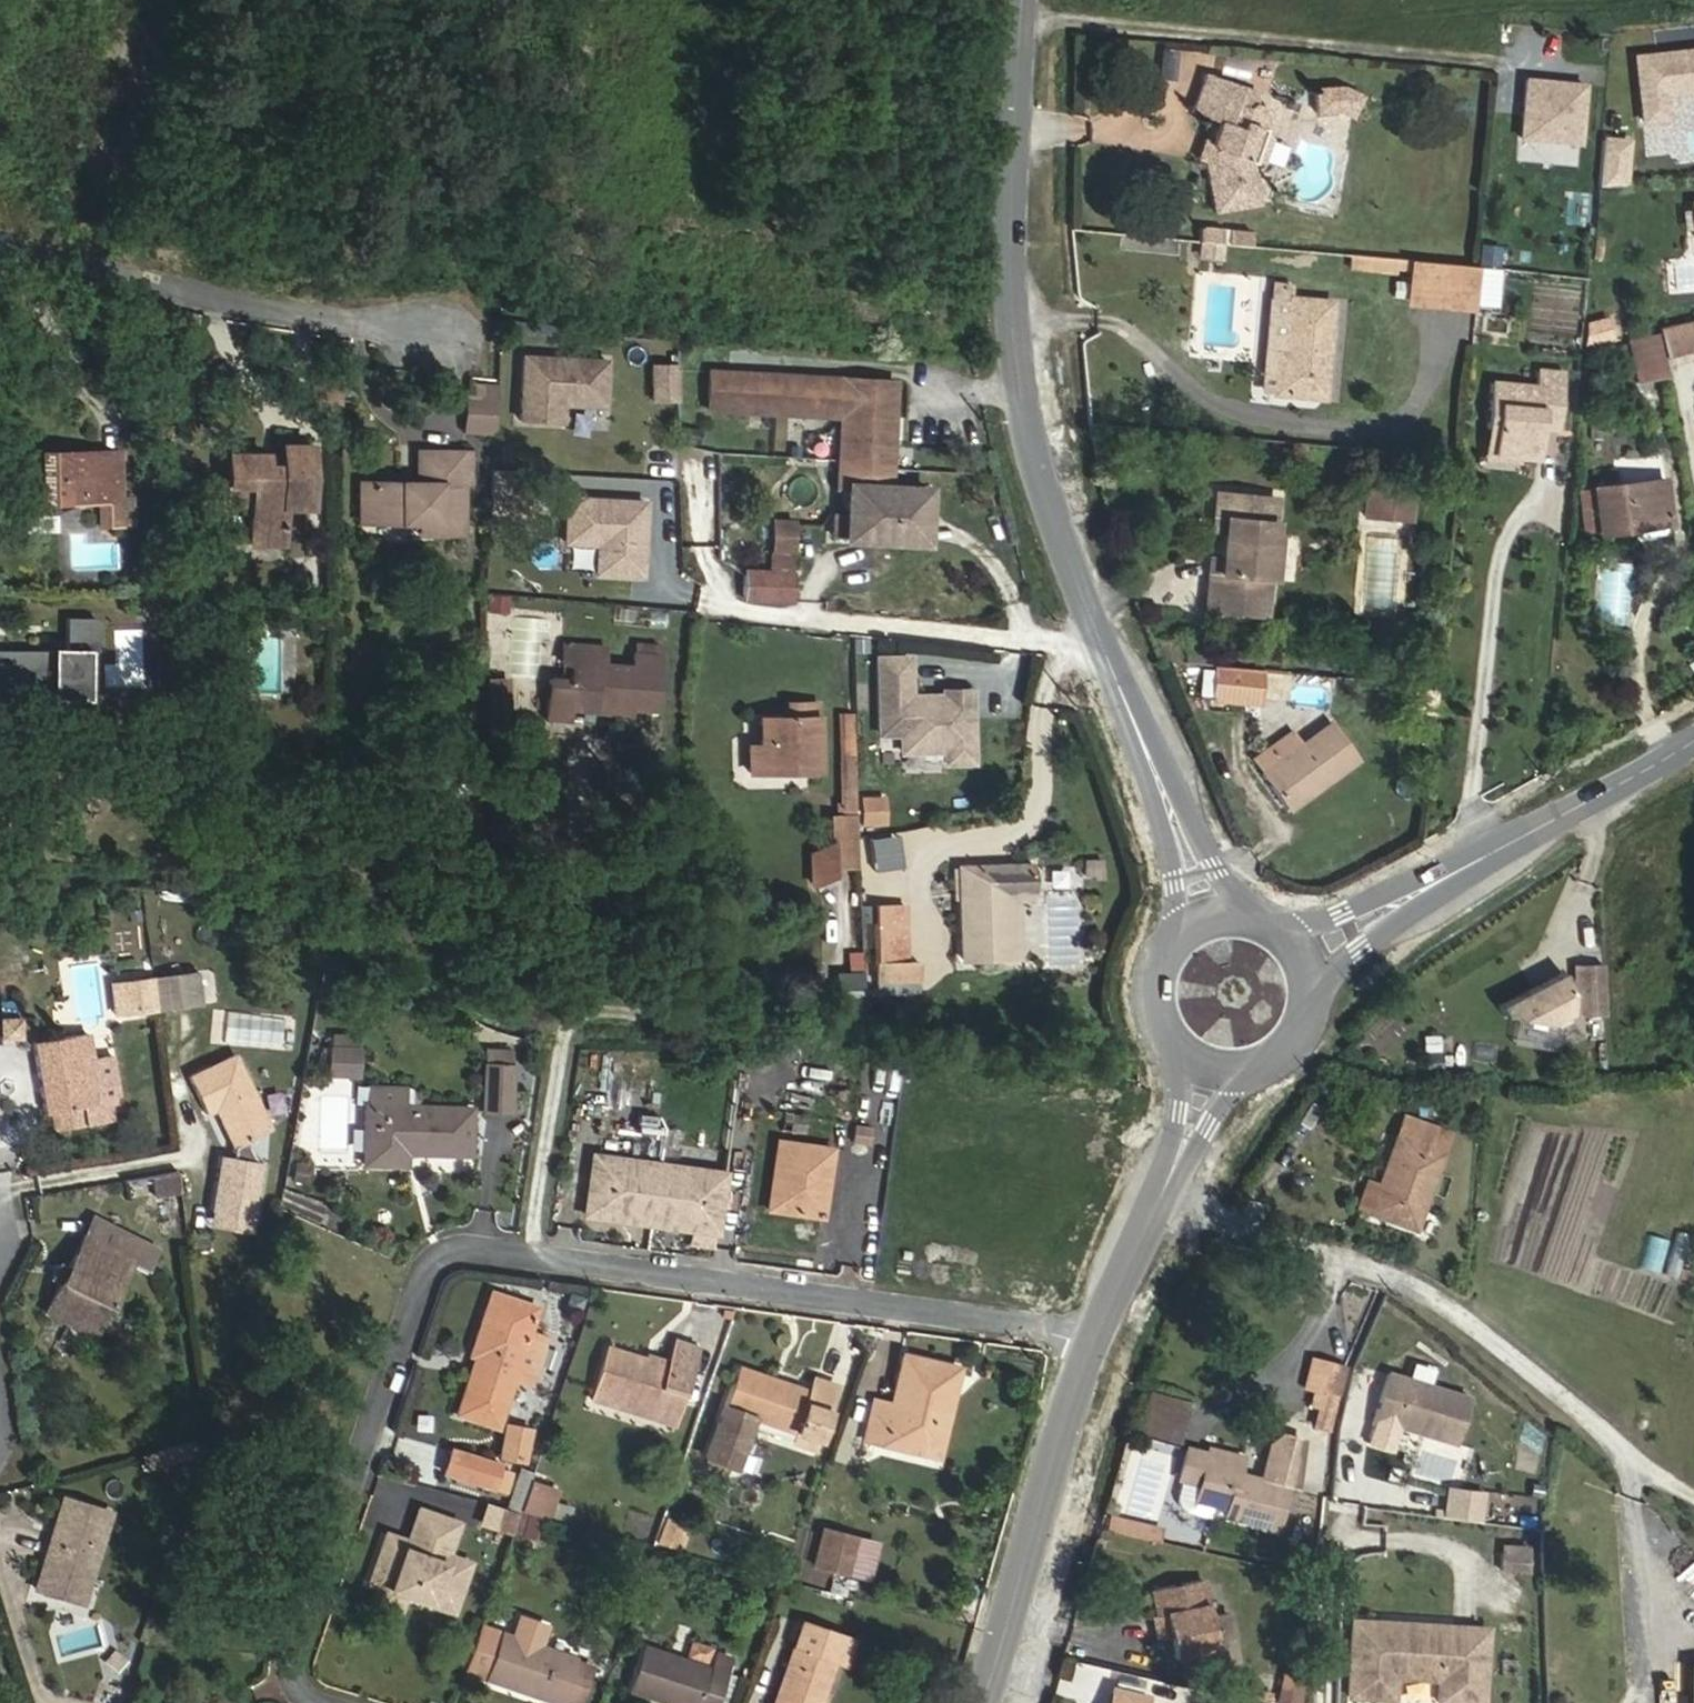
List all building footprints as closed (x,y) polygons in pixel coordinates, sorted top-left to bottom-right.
[(1642,120),(1666,117),(1663,93),(1693,89),(1693,49),(1635,56),(1642,120)] [(1220,70),(1247,77),(1251,60),(1225,53),(1220,70)] [(1265,130),(1271,112),(1269,108),(1253,103),(1247,107),(1235,103),(1241,86),(1205,73),(1191,111),(1218,121),(1210,142),(1214,149),(1211,157),(1204,161),(1214,211),(1259,203),(1251,163),(1262,160),(1270,138),(1265,130)] [(1583,83),(1525,77),(1520,136),(1578,141),(1583,83)] [(1351,118),(1362,95),(1342,85),(1314,87),(1316,113),(1338,110),(1351,118)] [(1253,103),(1257,92),(1241,86),(1235,103),(1247,107),(1253,103)] [(1601,133),(1597,182),(1627,184),(1630,135),(1601,133)] [(1211,157),(1214,149),(1210,142),(1204,139),(1197,158),(1204,161),(1211,157)] [(1224,242),(1225,228),(1203,226),(1201,240),(1223,242),(1224,242)] [(1222,257),(1223,242),(1201,240),(1200,255),(1222,257)] [(1409,267),(1410,260),(1349,254),(1348,266),(1396,270),(1396,266),(1409,267)] [(1474,304),(1478,266),(1410,260),(1409,267),(1407,298),(1474,304)] [(1291,298),(1292,286),(1273,284),(1272,296),(1291,298)] [(1495,299),(1496,285),(1484,284),(1482,298),(1495,299)] [(1286,345),(1291,298),(1272,296),(1263,393),(1273,394),(1277,353),(1289,354),(1290,345),(1286,345)] [(1323,398),(1331,301),(1291,298),(1286,345),(1290,345),(1289,354),(1277,353),(1273,394),(1323,398)] [(1693,338),(1693,319),(1658,328),(1659,332),(1663,355),(1693,348),(1693,340),(1693,338)] [(1589,326),(1592,342),(1617,337),(1614,321),(1589,326)] [(1666,374),(1663,355),(1659,332),(1626,339),(1634,380),(1666,374)] [(1564,358),(1565,349),(1551,348),(1550,356),(1564,358)] [(525,350),(521,414),(563,416),(564,397),(573,389),(606,391),(608,355),(525,350)] [(647,400),(676,400),(676,360),(647,360),(647,400)] [(1559,429),(1564,372),(1535,370),(1534,385),(1489,381),(1485,427),(1493,428),(1491,453),(1537,458),(1540,428),(1559,429)] [(888,487),(894,381),(711,371),(709,408),(842,416),(838,485),(849,485),(846,538),(923,542),(926,489),(888,487)] [(494,432),(497,389),(467,387),(465,431),(494,432)] [(1491,453),(1493,428),(1485,427),(1483,452),(1491,453)] [(309,507),(309,445),(279,445),(279,466),(265,465),(265,454),(227,454),(227,503),(250,504),(250,544),(282,544),(282,507),(309,507)] [(121,510),(120,452),(32,453),(33,502),(100,500),(101,524),(121,523),(121,510)] [(463,486),(463,452),(418,452),(418,483),(359,482),(359,522),(417,523),(440,523),(440,533),(463,533),(463,486)] [(533,466),(493,463),(491,502),(531,504),(533,466)] [(1670,516),(1665,478),(1591,487),(1592,490),(1597,531),(1597,533),(1622,530),(1621,523),(1670,516)] [(1409,520),(1412,491),(1366,487),(1364,517),(1409,520)] [(1597,531),(1592,490),(1579,491),(1584,533),(1597,531)] [(645,518),(647,498),(570,492),(567,536),(600,539),(598,568),(642,571),(644,538),(639,532),(640,517),(645,518)] [(1266,616),(1269,579),(1273,579),(1278,535),(1272,534),(1276,497),(1216,492),(1214,516),(1224,517),(1223,532),(1220,558),(1210,557),(1205,610),(1266,616)] [(132,523),(132,509),(121,510),(121,523),(132,523)] [(1223,532),(1224,517),(1214,516),(1212,531),(1223,532)] [(1671,523),(1670,516),(1621,523),(1622,530),(1671,523)] [(440,533),(440,523),(417,523),(417,533),(440,533)] [(791,548),(792,523),(775,523),(774,547),(791,548)] [(591,571),(591,546),(568,546),(567,570),(591,571)] [(789,599),(790,574),(744,572),(743,597),(789,599)] [(1603,573),(1602,619),(1628,619),(1629,573),(1603,573)] [(88,650),(98,650),(98,617),(66,617),(65,650),(0,649),(0,689),(50,689),(50,699),(88,700),(88,650)] [(655,709),(659,670),(631,668),(603,665),(604,648),(563,644),(561,661),(572,663),(570,681),(548,678),(544,717),(567,719),(568,708),(629,714),(630,707),(655,709)] [(659,670),(660,658),(632,656),(631,668),(659,670)] [(878,658),(880,733),(901,732),(902,750),(945,749),(945,761),(971,760),(969,688),(943,689),(943,700),(909,701),(907,657),(878,658)] [(1258,706),(1262,669),(1215,665),(1212,701),(1258,706)] [(509,726),(508,679),(486,680),(487,726),(509,726)] [(817,717),(817,706),(788,706),(788,717),(817,717)] [(817,761),(817,717),(788,717),(759,718),(760,745),(748,746),(748,772),(789,771),(789,761),(817,761)] [(1287,808),(1355,758),(1330,724),(1301,745),(1263,773),(1287,808)] [(856,816),(854,733),(838,732),(840,816),(856,816)] [(1263,773),(1301,745),(1291,732),(1253,759),(1263,773)] [(818,771),(817,761),(789,761),(789,771),(818,771)] [(858,794),(858,824),(886,825),(886,794),(858,794)] [(857,866),(856,816),(840,816),(830,816),(831,842),(811,853),(811,883),(817,883),(831,877),(831,866),(857,866)] [(1103,874),(1103,859),(1084,859),(1084,875),(1103,874)] [(1018,957),(1017,899),(1031,899),(1029,865),(959,867),(962,959),(1018,957)] [(905,960),(904,906),(877,907),(879,980),(917,979),(916,960),(905,960)] [(1603,1015),(1601,963),(1574,964),(1576,1003),(1589,1016),(1603,1015)] [(1561,970),(1498,1005),(1504,1015),(1551,1022),(1570,1011),(1570,985),(1561,970)] [(154,1008),(151,978),(111,983),(115,1014),(154,1008)] [(15,1014),(15,1000),(0,1000),(0,1014),(15,1014)] [(219,1013),(217,1040),(263,1043),(265,1016),(219,1013)] [(20,1016),(0,1016),(0,1039),(20,1039),(20,1016)] [(1515,1047),(1538,1049),(1540,1032),(1517,1030),(1515,1047)] [(123,1117),(113,1053),(92,1057),(88,1032),(32,1040),(44,1113),(49,1112),(52,1129),(123,1117)] [(1422,1032),(1422,1068),(1441,1069),(1441,1032),(1422,1032)] [(358,1077),(359,1045),(329,1044),(323,1076),(358,1077)] [(271,1129),(234,1052),(188,1074),(208,1115),(215,1111),(232,1147),(271,1129)] [(509,1112),(511,1065),(484,1064),(482,1111),(509,1112)] [(469,1153),(470,1107),(364,1105),(362,1163),(405,1164),(405,1151),(469,1153)] [(1414,1228),(1449,1133),(1404,1116),(1378,1186),(1369,1212),(1414,1228)] [(869,1145),(872,1126),(854,1123),(851,1142),(869,1145)] [(661,1126),(658,1153),(677,1155),(680,1128),(661,1126)] [(827,1179),(832,1148),(777,1140),(767,1208),(812,1215),(817,1178),(827,1179)] [(254,1231),(261,1159),(212,1154),(206,1227),(254,1231)] [(585,1213),(715,1231),(718,1208),(702,1206),(706,1170),(609,1158),(605,1193),(588,1191),(585,1213)] [(180,1192),(177,1171),(150,1176),(154,1197),(158,1196),(180,1192)] [(822,1216),(827,1179),(817,1178),(812,1215),(822,1216)] [(1369,1212),(1378,1186),(1367,1181),(1357,1207),(1369,1212)] [(183,1211),(180,1192),(158,1196),(162,1215),(183,1211)] [(1661,1273),(1676,1278),(1690,1235),(1675,1230),(1661,1273)] [(1644,1233),(1638,1267),(1662,1271),(1667,1237),(1644,1233)] [(105,1311),(131,1259),(84,1236),(46,1312),(63,1320),(67,1313),(77,1318),(85,1301),(105,1311)] [(530,1384),(545,1337),(528,1331),(536,1307),(490,1292),(469,1354),(475,1356),(456,1413),(496,1426),(512,1378),(530,1384)] [(93,1335),(105,1311),(85,1301),(77,1318),(67,1313),(63,1320),(93,1335)] [(675,1412),(695,1347),(674,1341),(667,1363),(646,1356),(645,1359),(608,1348),(595,1387),(675,1412)] [(925,1453),(934,1413),(946,1416),(957,1367),(900,1354),(889,1403),(873,1399),(864,1439),(925,1453)] [(1334,1412),(1345,1367),(1311,1359),(1303,1389),(1315,1391),(1311,1407),(1319,1409),(1334,1412)] [(816,1439),(835,1386),(813,1378),(808,1392),(737,1367),(705,1458),(734,1468),(752,1416),(816,1439)] [(1453,1449),(1471,1395),(1387,1367),(1369,1422),(1453,1449)] [(675,1412),(595,1387),(592,1398),(671,1423),(675,1412)] [(1329,1429),(1334,1412),(1319,1409),(1315,1426),(1329,1429)] [(937,1456),(946,1416),(934,1413),(925,1453),(937,1456)] [(523,1461),(530,1429),(506,1424),(499,1456),(523,1461)] [(192,1439),(138,1453),(142,1470),(197,1455),(192,1439)] [(1286,1485),(1235,1472),(1240,1456),(1205,1447),(1204,1452),(1186,1448),(1178,1479),(1180,1479),(1175,1497),(1179,1506),(1184,1511),(1208,1518),(1212,1504),(1226,1508),(1224,1515),(1275,1528),(1286,1485)] [(491,1487),(497,1467),(498,1465),(450,1449),(443,1472),(491,1487)] [(504,1491),(510,1471),(497,1467),(491,1487),(504,1491)] [(549,1511),(556,1490),(532,1483),(522,1512),(551,1519),(553,1512),(549,1511)] [(90,1579),(111,1509),(62,1494),(33,1590),(57,1598),(66,1571),(90,1579)] [(451,1552),(461,1518),(414,1504),(404,1535),(380,1528),(358,1601),(400,1614),(404,1601),(454,1615),(471,1558),(451,1552)] [(544,1542),(549,1520),(526,1514),(520,1536),(544,1542)] [(1156,1542),(1160,1528),(1108,1516),(1104,1529),(1156,1542)] [(679,1549),(684,1537),(678,1535),(682,1524),(664,1518),(656,1541),(679,1549)] [(846,1572),(852,1551),(855,1538),(822,1530),(814,1564),(846,1572)] [(1527,1571),(1528,1544),(1500,1544),(1499,1570),(1527,1571)] [(664,1566),(668,1553),(653,1549),(650,1562),(664,1566)] [(857,1575),(862,1554),(852,1551),(846,1572),(857,1575)] [(82,1605),(90,1579),(66,1571),(57,1598),(82,1605)] [(1237,1662),(1227,1614),(1210,1618),(1201,1578),(1150,1589),(1155,1614),(1162,1613),(1168,1637),(1172,1657),(1216,1648),(1220,1665),(1237,1662)] [(1168,1637),(1162,1613),(1155,1614),(1151,1615),(1156,1640),(1168,1637)] [(576,1658),(540,1646),(547,1626),(515,1615),(508,1635),(479,1625),(463,1670),(559,1702),(561,1702),(561,1701),(575,1661),(576,1658)] [(1486,1628),(1351,1620),(1347,1696),(1392,1699),(1393,1677),(1437,1679),(1436,1701),(1464,1702),(1482,1702),(1486,1628)] [(832,1659),(842,1662),(850,1640),(800,1624),(773,1702),(817,1702),(832,1659)] [(731,1658),(713,1652),(708,1668),(640,1646),(627,1689),(670,1702),(716,1702),(731,1658)] [(115,1672),(125,1659),(113,1649),(102,1662),(115,1672)] [(590,1666),(575,1661),(561,1701),(567,1702),(577,1702),(590,1666)] [(1303,1678),(1283,1674),(1276,1702),(1279,1702),(1297,1702),(1303,1678)] [(1145,1697),(1112,1689),(1109,1702),(1144,1702),(1145,1697)]
